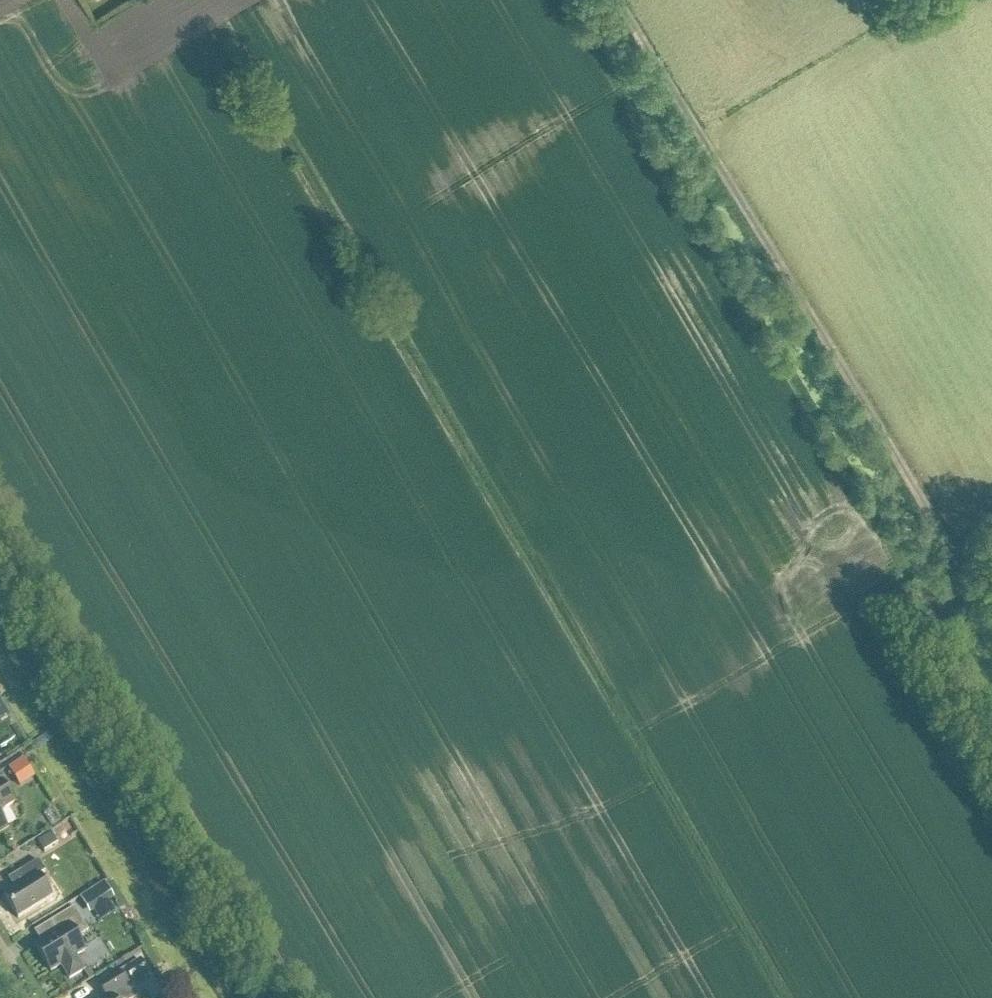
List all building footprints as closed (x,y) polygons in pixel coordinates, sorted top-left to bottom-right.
[(14,804),(1,783),(0,783),(0,813),(14,804)] [(52,899),(39,877),(45,873),(38,862),(20,873),(26,884),(4,898),(18,920),(52,899)] [(82,893),(98,921),(120,908),(104,880),(82,893)] [(35,947),(51,973),(60,967),(69,981),(84,972),(75,958),(85,952),(77,939),(88,932),(74,909),(51,923),(58,933),(35,947)] [(120,974),(100,987),(107,997),(135,997),(120,974)]
